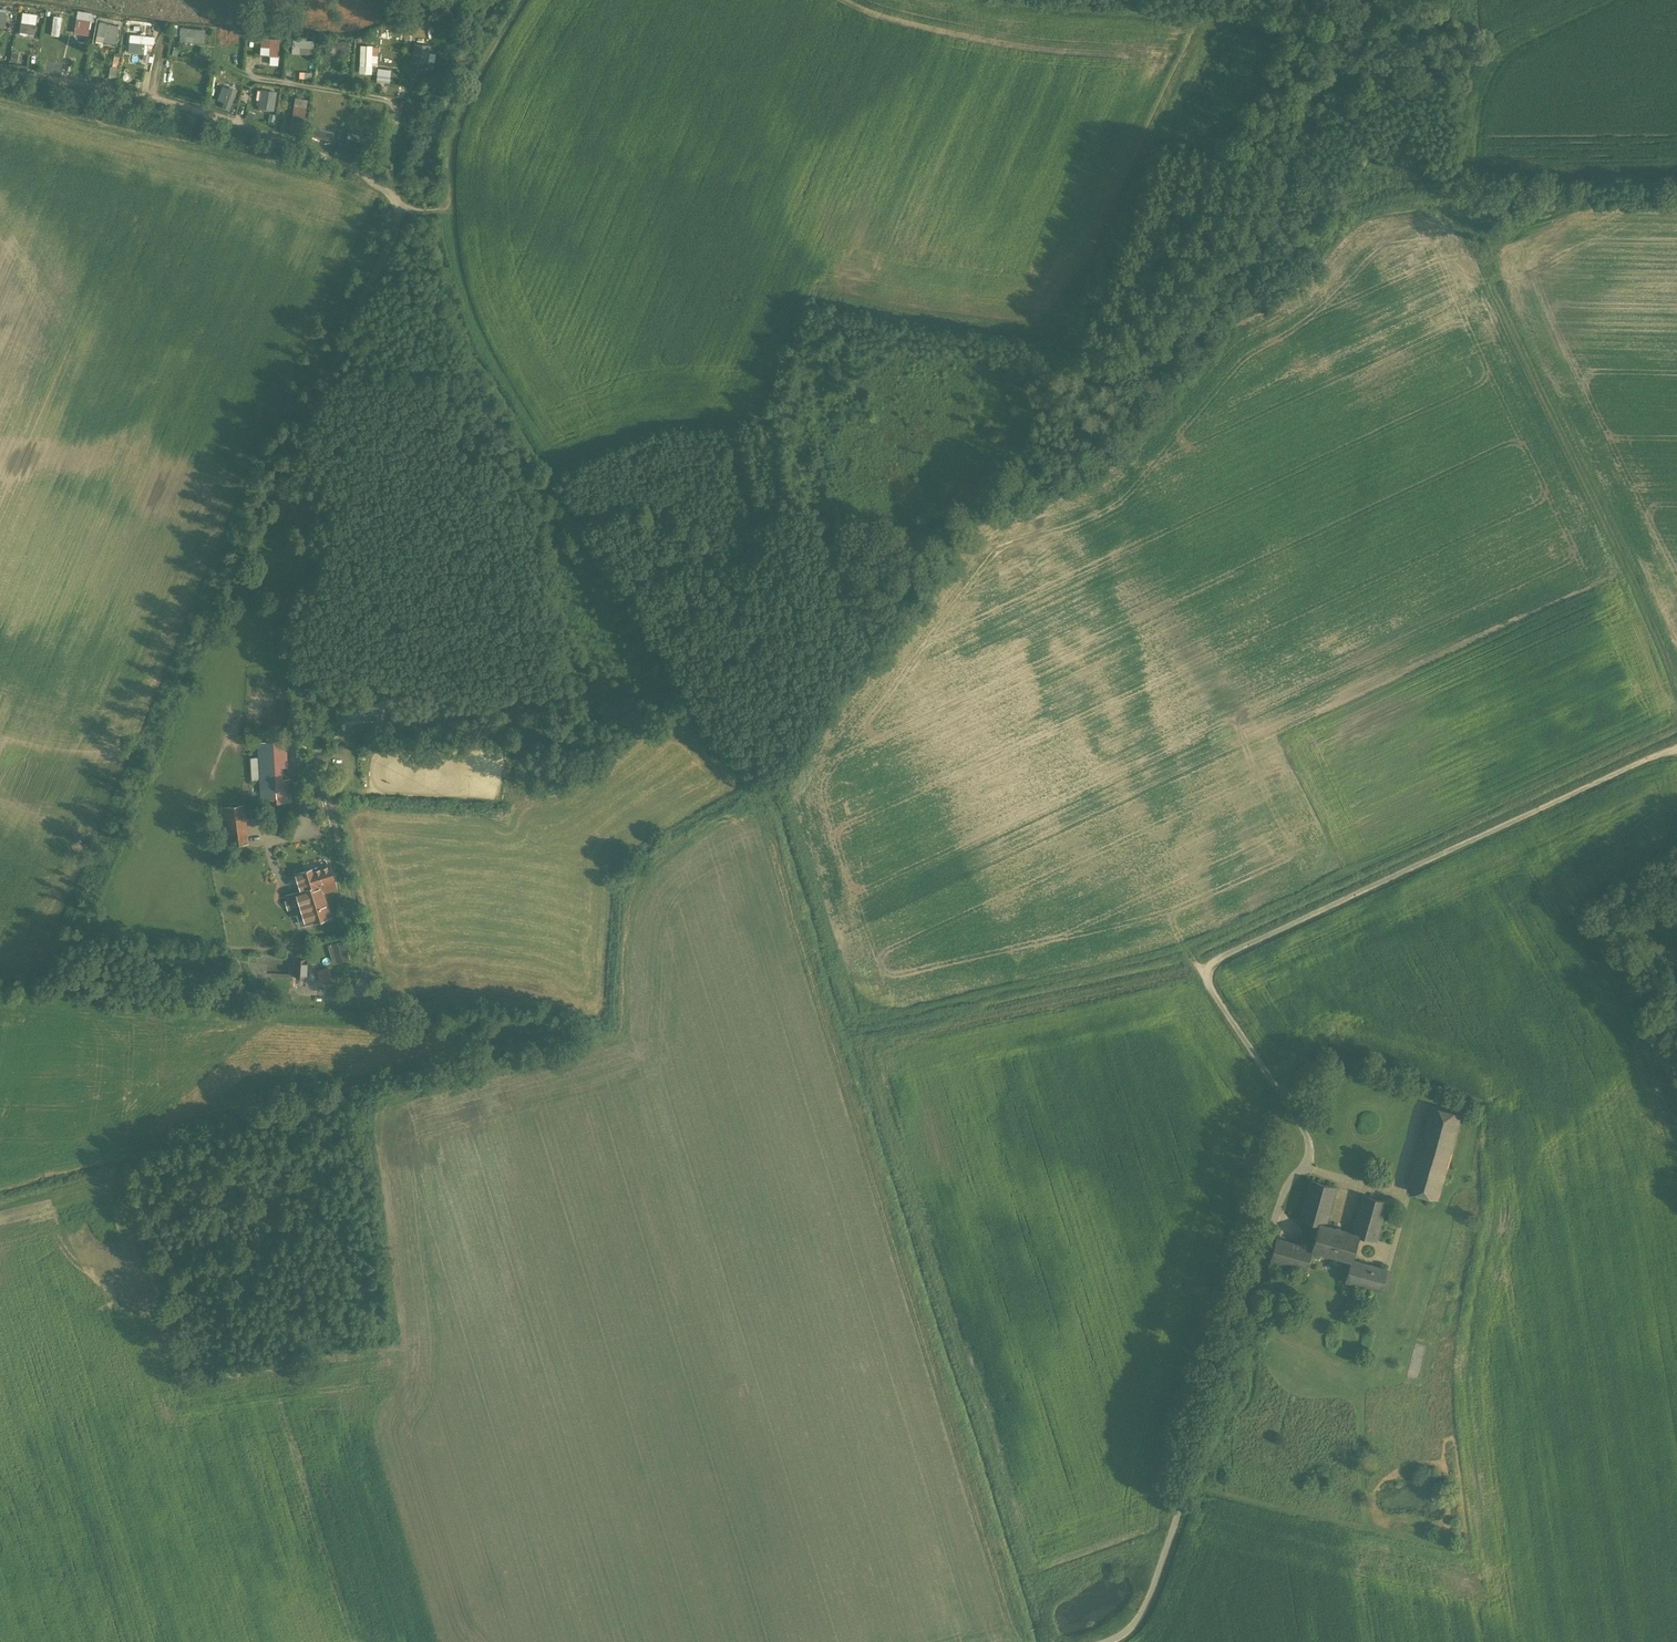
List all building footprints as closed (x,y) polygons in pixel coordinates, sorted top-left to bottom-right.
[(0,10),(0,26),(9,26),(9,11),(0,10)] [(41,12),(23,11),(22,34),(31,34),(31,31),(40,31),(41,12)] [(78,19),(76,34),(93,37),(96,18),(86,16),(86,20),(78,19)] [(121,23),(102,21),(99,41),(117,44),(121,23)] [(151,25),(132,23),(131,37),(150,38),(151,25)] [(207,28),(182,26),(181,41),(206,43),(207,28)] [(315,36),(290,36),(290,45),(295,45),(295,52),(315,52),(315,36)] [(281,37),(263,37),(263,54),(272,54),(272,63),(282,63),(281,37)] [(344,42),(322,41),(322,53),(344,54),(344,42)] [(433,42),(414,41),(413,61),(433,62),(433,42)] [(229,109),(236,90),(230,88),(229,90),(223,88),(220,97),(225,99),(222,107),(229,109)] [(276,93),(262,91),(259,107),(274,110),(276,93)] [(308,101),(295,99),(290,126),(303,128),(308,101)] [(358,136),(349,133),(345,144),(366,151),(368,146),(356,142),(358,136)] [(365,721),(364,702),(336,703),(337,723),(365,721)] [(303,724),(292,725),(293,728),(295,739),(305,737),(303,724)] [(285,763),(284,742),(271,743),(271,744),(259,745),(259,758),(251,758),(251,778),(259,777),(260,796),(288,795),(288,780),(279,780),(279,763),(285,763)] [(509,787),(525,788),(526,774),(509,774),(509,787)] [(246,843),(241,804),(222,807),(227,845),(246,843)] [(335,888),(328,866),(318,869),(318,867),(297,874),(302,890),(288,895),(294,914),(299,912),(303,925),(330,916),(322,892),(335,888)] [(342,939),(327,944),(330,952),(334,951),(338,962),(349,958),(342,939)] [(303,961),(296,961),(294,977),(305,978),(307,958),(303,957),(303,961)] [(323,969),(317,971),(321,983),(327,981),(323,969)] [(1461,1110),(1432,1102),(1408,1188),(1437,1196),(1461,1110)] [(1317,1220),(1324,1222),(1334,1184),(1309,1177),(1298,1216),(1317,1221),(1317,1220)] [(1357,1231),(1357,1232),(1374,1237),(1385,1198),(1361,1192),(1351,1229),(1357,1231)] [(1351,1229),(1324,1222),(1317,1220),(1317,1221),(1310,1245),(1350,1256),(1357,1232),(1357,1231),(1351,1229)] [(1304,1266),(1310,1245),(1275,1235),(1269,1256),(1304,1266)] [(1386,1266),(1350,1256),(1344,1278),(1380,1287),(1386,1266)]
